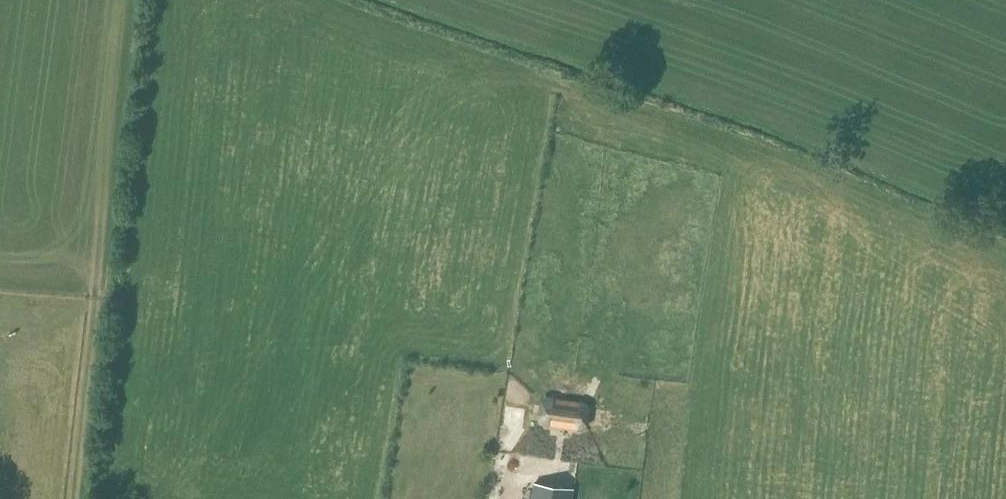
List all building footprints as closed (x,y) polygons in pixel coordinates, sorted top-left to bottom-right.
[(547,424),(581,429),(589,425),(591,407),(584,401),(550,396),(542,401),(540,417),(547,424)] [(519,429),(522,406),(499,403),(499,408),(483,406),(480,432),(496,434),(496,426),(519,429)] [(534,483),(532,498),(573,498),(575,490),(534,483)]
